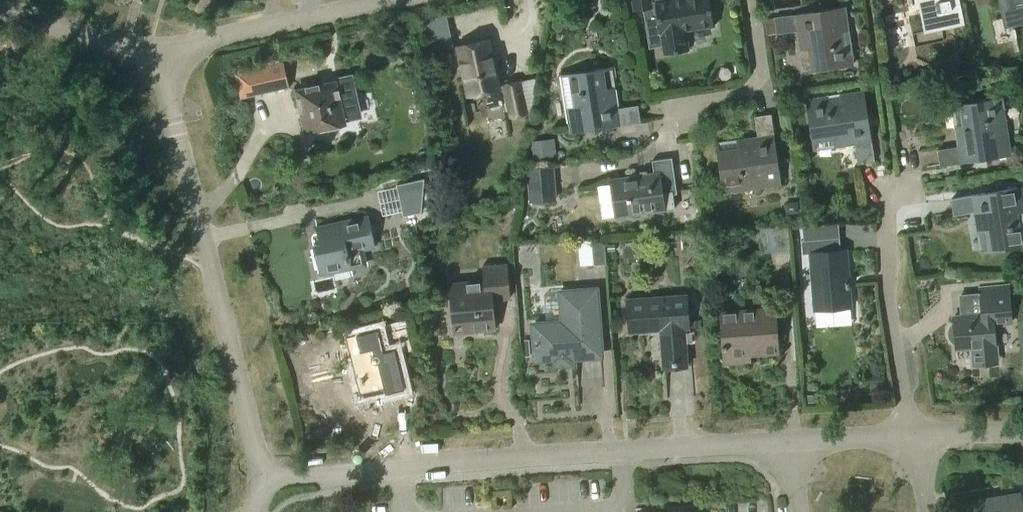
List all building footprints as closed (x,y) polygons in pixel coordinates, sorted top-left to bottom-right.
[(635,9),(643,8),(650,47),(663,45),(664,53),(690,49),(687,27),(714,23),(711,0),(653,0),(652,0),(634,0),(635,9)] [(921,14),(937,10),(940,27),(964,22),(960,0),(918,0),(921,14)] [(1022,22),(1022,0),(999,0),(1005,26),(1022,22)] [(854,62),(845,4),(775,15),(777,30),(796,27),(803,69),(854,62)] [(470,94),(501,86),(490,39),(459,46),(470,94)] [(282,64),(236,74),(242,97),(287,87),(282,64)] [(618,108),(611,67),(561,75),(570,131),(640,120),(638,105),(618,108)] [(316,84),(297,89),(302,111),(304,110),(309,128),(324,125),(329,129),(339,127),(341,121),(346,120),(342,101),(358,97),(352,74),(337,77),(337,79),(338,85),(317,90),(316,84)] [(513,116),(528,112),(521,82),(506,86),(513,116)] [(874,159),(864,89),(807,97),(814,147),(856,142),(859,161),(874,159)] [(940,164),(1011,153),(1003,95),(953,103),(959,145),(938,148),(940,164)] [(724,191),(781,183),(771,112),(756,114),(759,134),(717,140),(724,191)] [(535,159),(557,157),(555,137),(533,140),(535,159)] [(616,215),(675,206),(673,192),(677,192),(671,157),(652,160),(654,171),(610,178),(616,215)] [(529,201),(557,199),(554,164),(527,166),(529,201)] [(404,215),(421,211),(425,179),(398,184),(404,215)] [(1022,186),(952,197),(954,212),(973,209),(980,251),(1022,244),(1017,211),(1022,210),(1022,195),(1022,186)] [(451,199),(438,201),(441,213),(453,211),(451,199)] [(798,212),(797,202),(785,204),(786,214),(798,212)] [(320,275),(351,268),(368,265),(364,249),(375,247),(368,215),(316,227),(319,243),(314,244),(320,275)] [(841,248),(839,235),(802,238),(803,251),(811,251),(816,308),(851,305),(849,279),(847,280),(845,248),(841,248)] [(594,264),(607,263),(605,237),(592,238),(594,264)] [(455,331),(496,327),(493,299),(511,297),(508,261),(485,263),(487,279),(451,282),(455,331)] [(562,321),(534,323),(537,359),(586,355),(585,339),(601,338),(597,289),(560,291),(562,321)] [(953,316),(953,320),(952,321),(949,325),(948,327),(948,331),(948,334),(950,339),(953,342),(955,344),(955,347),(972,345),(974,365),(997,362),(993,324),(1011,322),(1009,293),(979,295),(981,315),(970,316),(970,315),(953,316)] [(687,365),(684,321),(689,321),(687,296),(629,300),(631,332),(661,330),(664,366),(687,365)] [(779,348),(778,336),(776,306),(722,310),(724,336),(726,361),(751,359),(751,348),(761,347),(762,350),(779,348)] [(412,349),(407,326),(380,333),(379,328),(356,334),(370,390),(384,386),(385,391),(405,387),(396,353),(412,349)] [(818,393),(808,394),(808,401),(819,400),(818,393)] [(1022,492),(978,499),(980,511),(1022,511),(1022,501),(1022,492)]
